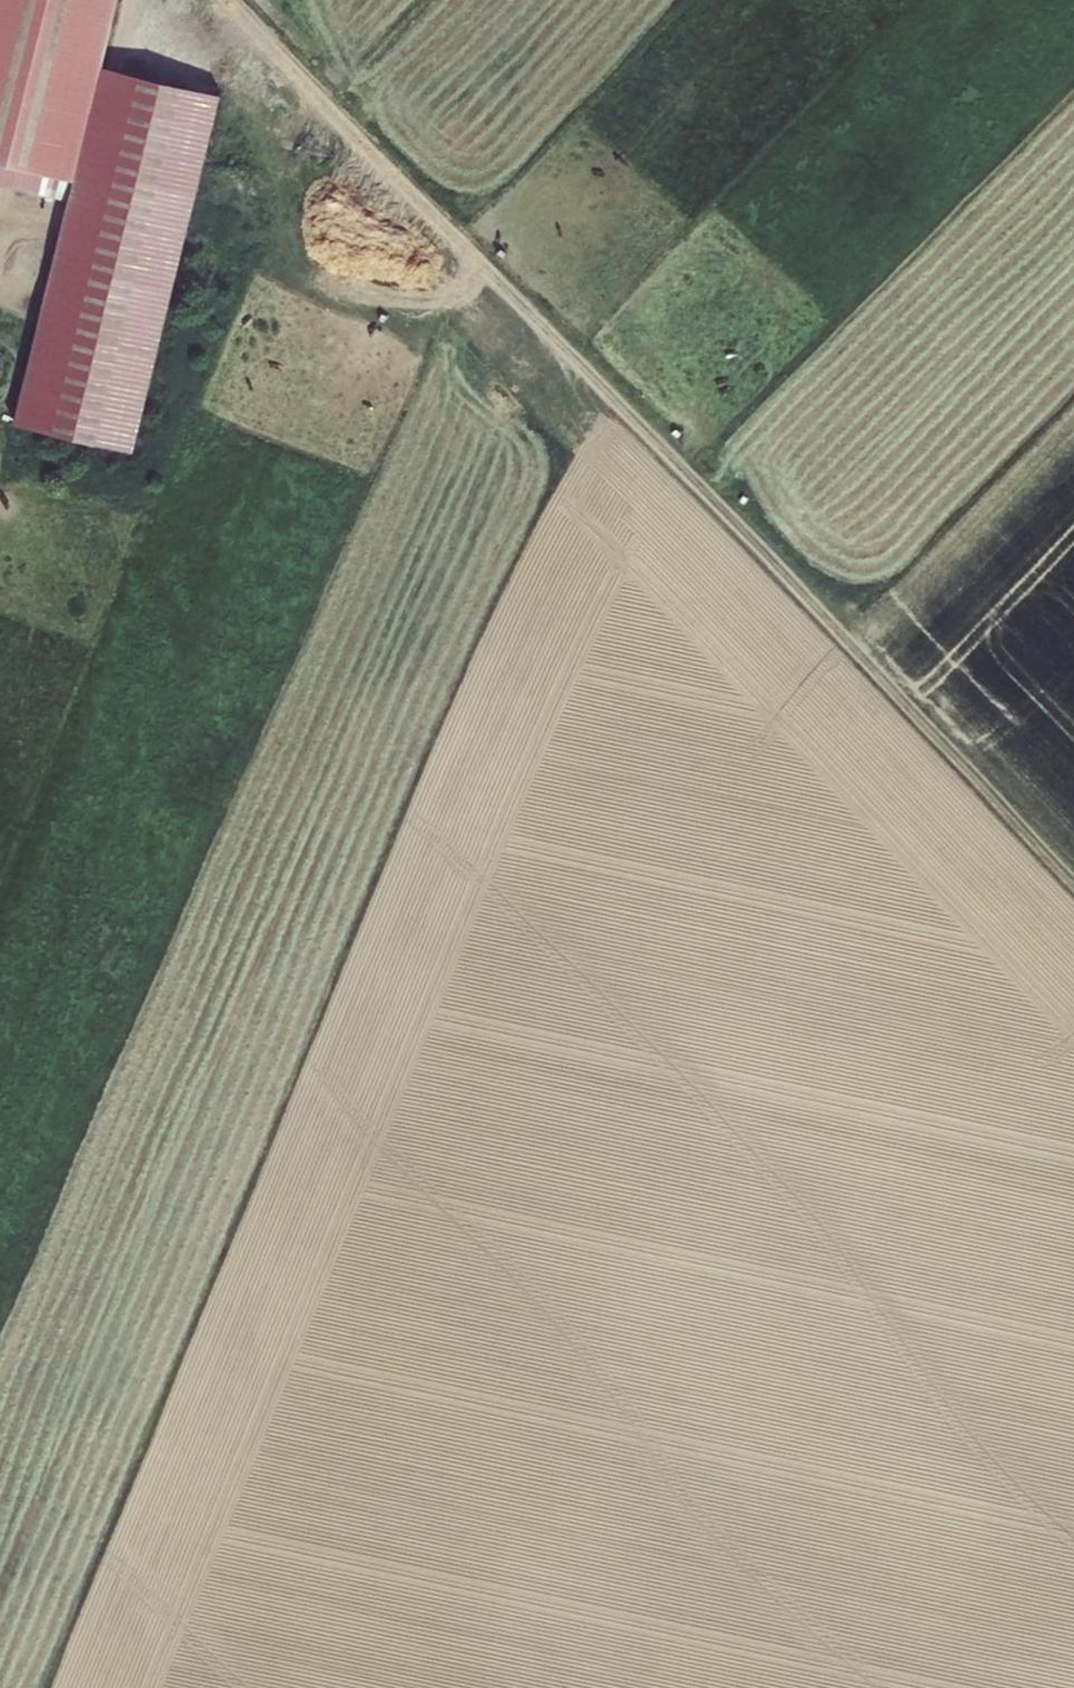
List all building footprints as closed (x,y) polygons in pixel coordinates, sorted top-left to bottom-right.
[(72,178),(117,0),(0,0),(0,159),(72,178)]
